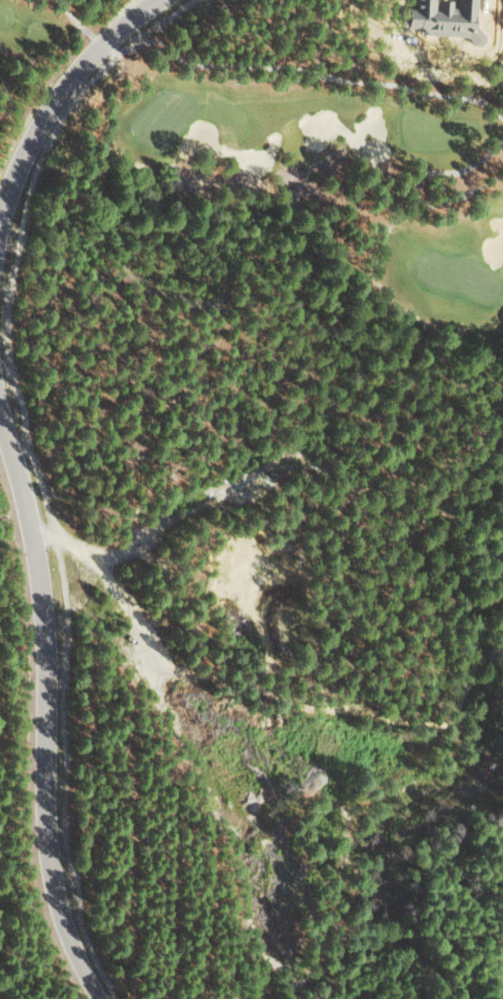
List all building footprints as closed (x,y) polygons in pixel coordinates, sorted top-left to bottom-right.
[(458,30),(459,10),(432,8),(432,0),(416,0),(415,11),(408,10),(407,19),(419,19),(419,27),(458,30)]
